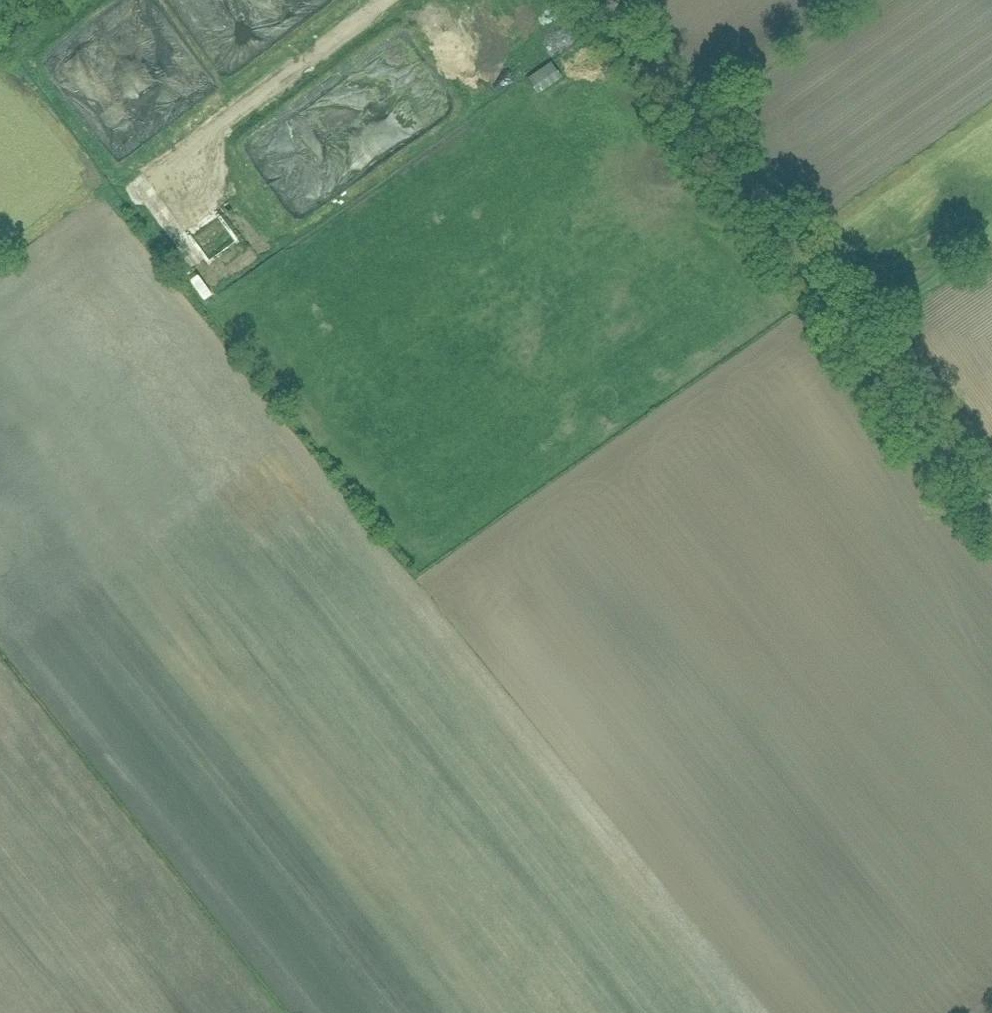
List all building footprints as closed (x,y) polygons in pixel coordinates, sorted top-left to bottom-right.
[(144,85),(164,66),(135,35),(114,54),(144,85)] [(537,91),(560,75),(551,62),(527,79),(537,91)]
